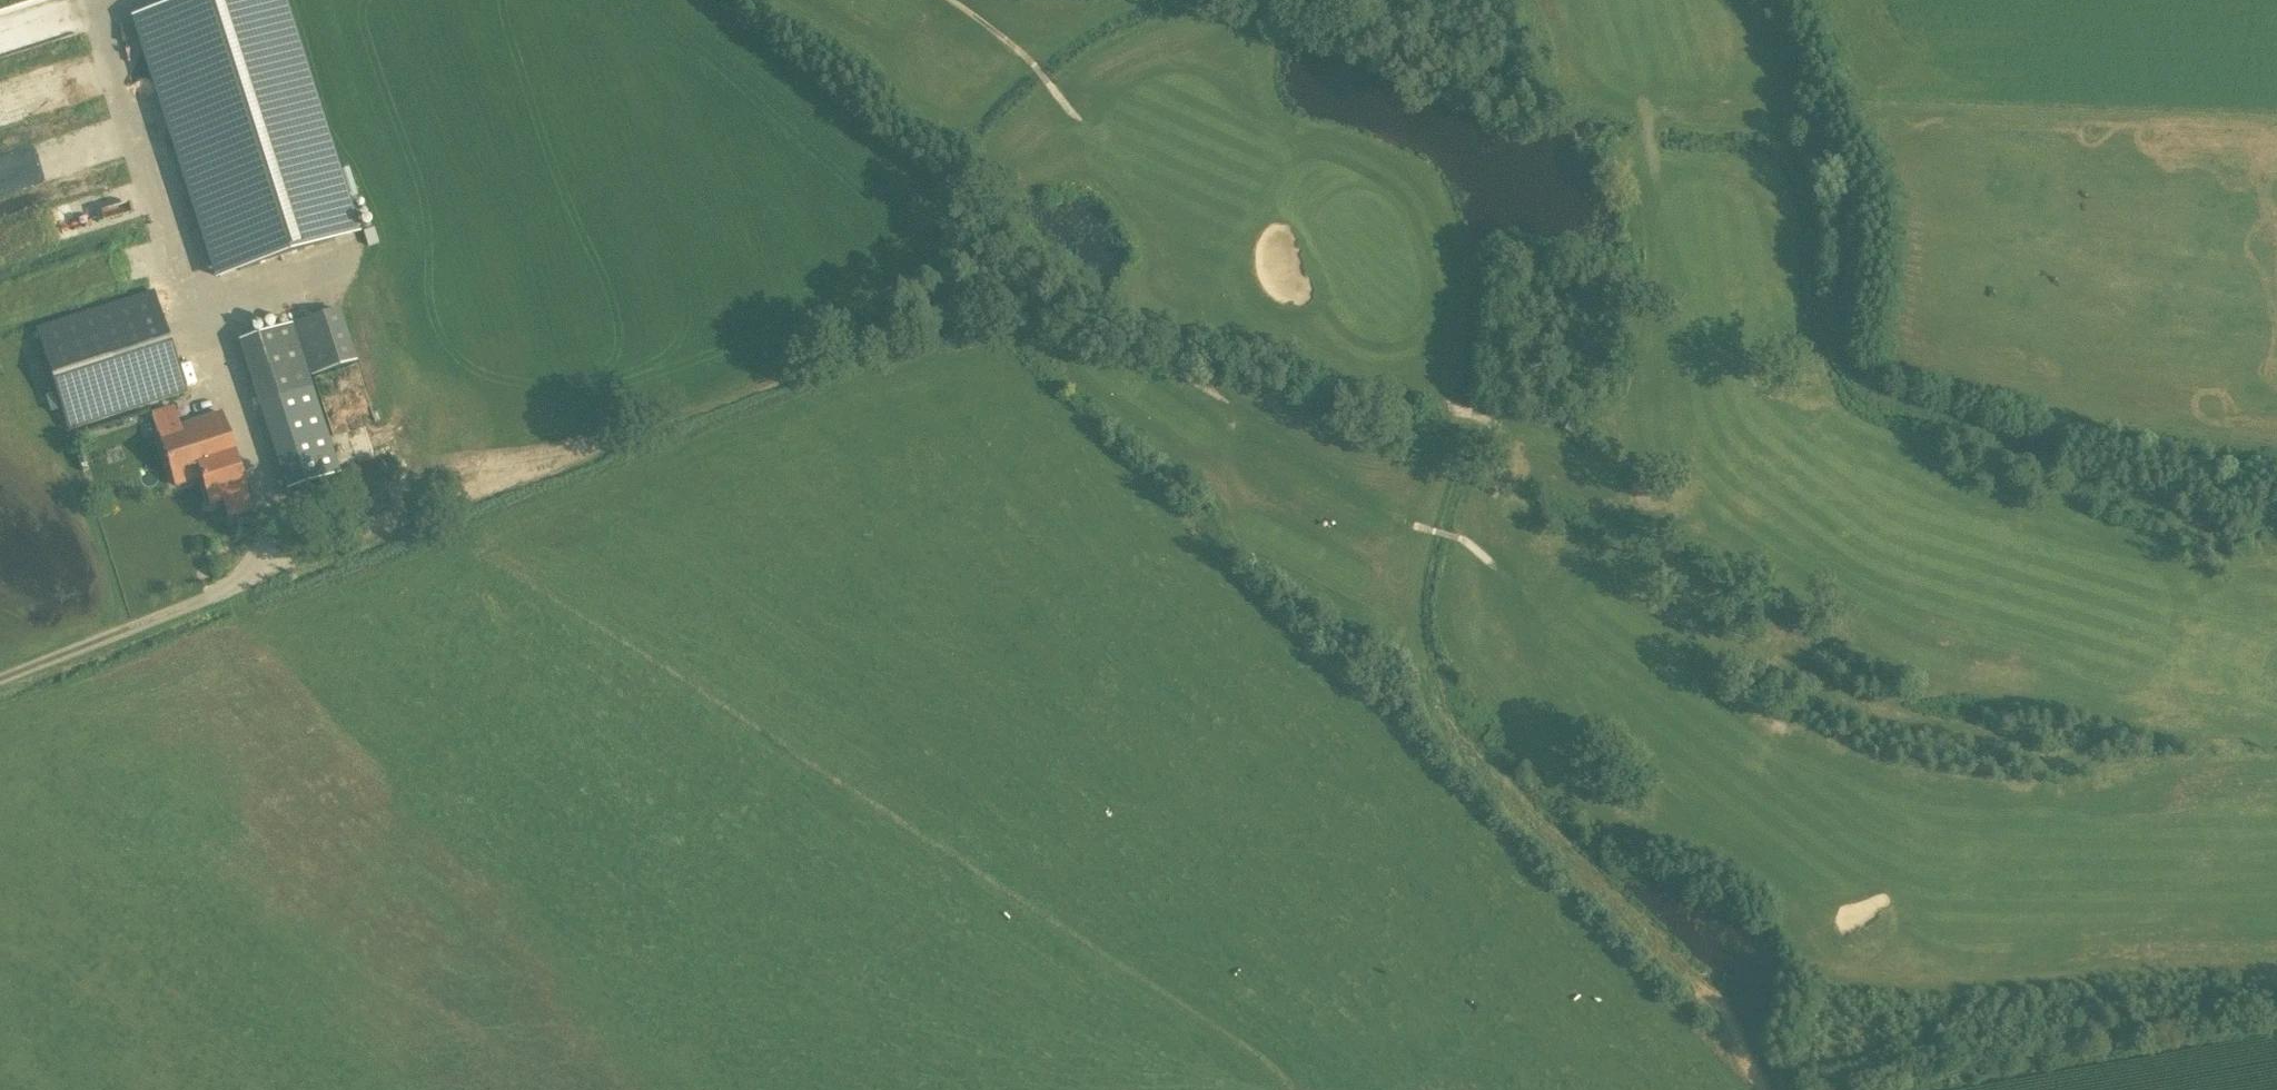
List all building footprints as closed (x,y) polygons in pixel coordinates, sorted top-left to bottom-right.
[(135,17),(217,278),(353,235),(279,0),(191,0),(135,17)] [(186,392),(153,290),(35,327),(68,430),(186,392)] [(357,361),(339,307),(293,322),(310,376),(357,361)] [(239,341),(260,404),(312,386),(291,323),(239,341)] [(347,399),(324,407),(334,436),(357,428),(347,399)] [(1581,419),(1567,413),(1561,428),(1575,434),(1581,419)] [(176,484),(201,475),(207,473),(202,458),(232,448),(221,414),(159,434),(176,484)] [(207,473),(201,475),(210,503),(246,491),(232,448),(202,458),(207,473)] [(373,460),(323,478),(339,522),(389,504),(373,460)]
